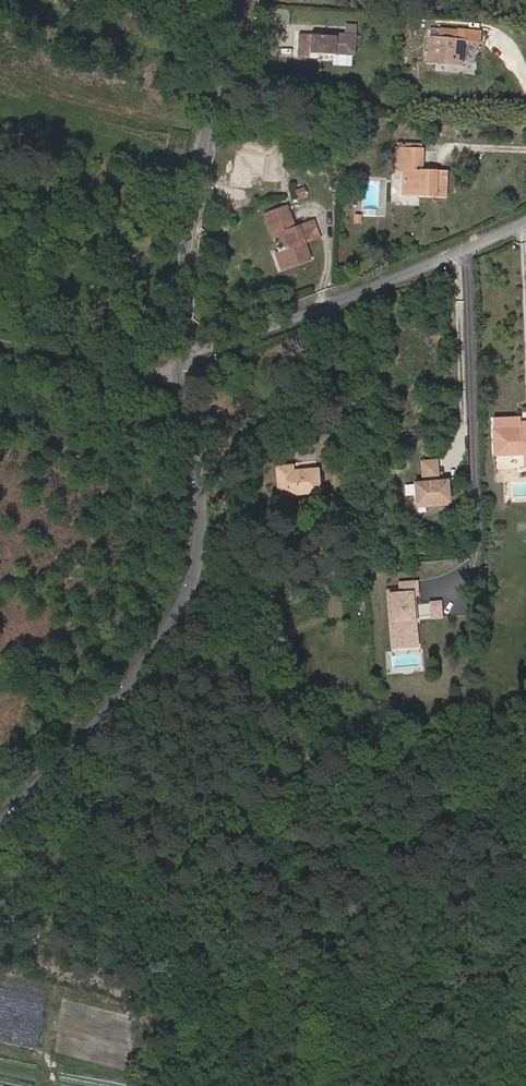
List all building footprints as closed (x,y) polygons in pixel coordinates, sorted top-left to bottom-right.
[(460,65),(462,42),(479,44),(480,33),(431,29),(429,62),(460,65)] [(334,55),(334,51),(345,52),(344,56),(354,56),(355,35),(331,34),(331,37),(323,37),(298,35),(297,58),(309,58),(309,54),(334,55)] [(406,149),(398,148),(397,171),(405,172),(406,149)] [(405,172),(404,194),(447,196),(448,172),(423,171),(425,150),(406,149),(405,172)] [(303,244),(318,238),(313,223),(294,229),(288,208),(266,215),(273,238),(281,236),(285,246),(277,249),(278,252),(284,269),(309,260),(303,244)] [(275,253),(280,270),(284,269),(278,252),(275,253)] [(493,421),(494,430),(525,428),(525,424),(520,424),(520,419),(493,421)] [(494,430),(496,456),(523,455),(524,467),(525,467),(525,428),(494,430)] [(437,459),(419,461),(420,481),(410,482),(412,507),(448,504),(446,480),(439,480),(437,459)] [(276,467),(279,495),(319,491),(316,469),(292,472),(292,466),(276,467)] [(400,590),(387,591),(391,649),(423,647),(418,579),(399,580),(400,590)] [(431,599),(431,617),(444,617),(444,599),(431,599)]
